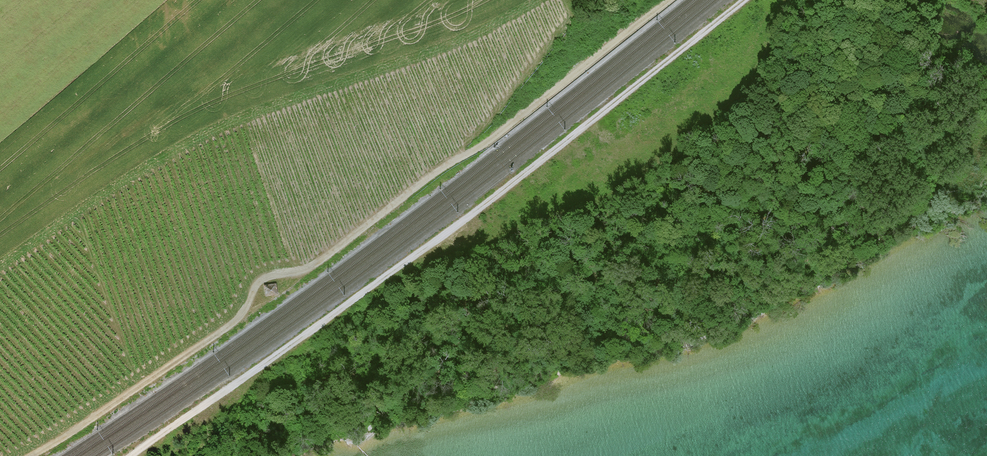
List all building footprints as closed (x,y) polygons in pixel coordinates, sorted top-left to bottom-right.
[(265,296),(277,295),(276,284),(265,285),(265,296)]
